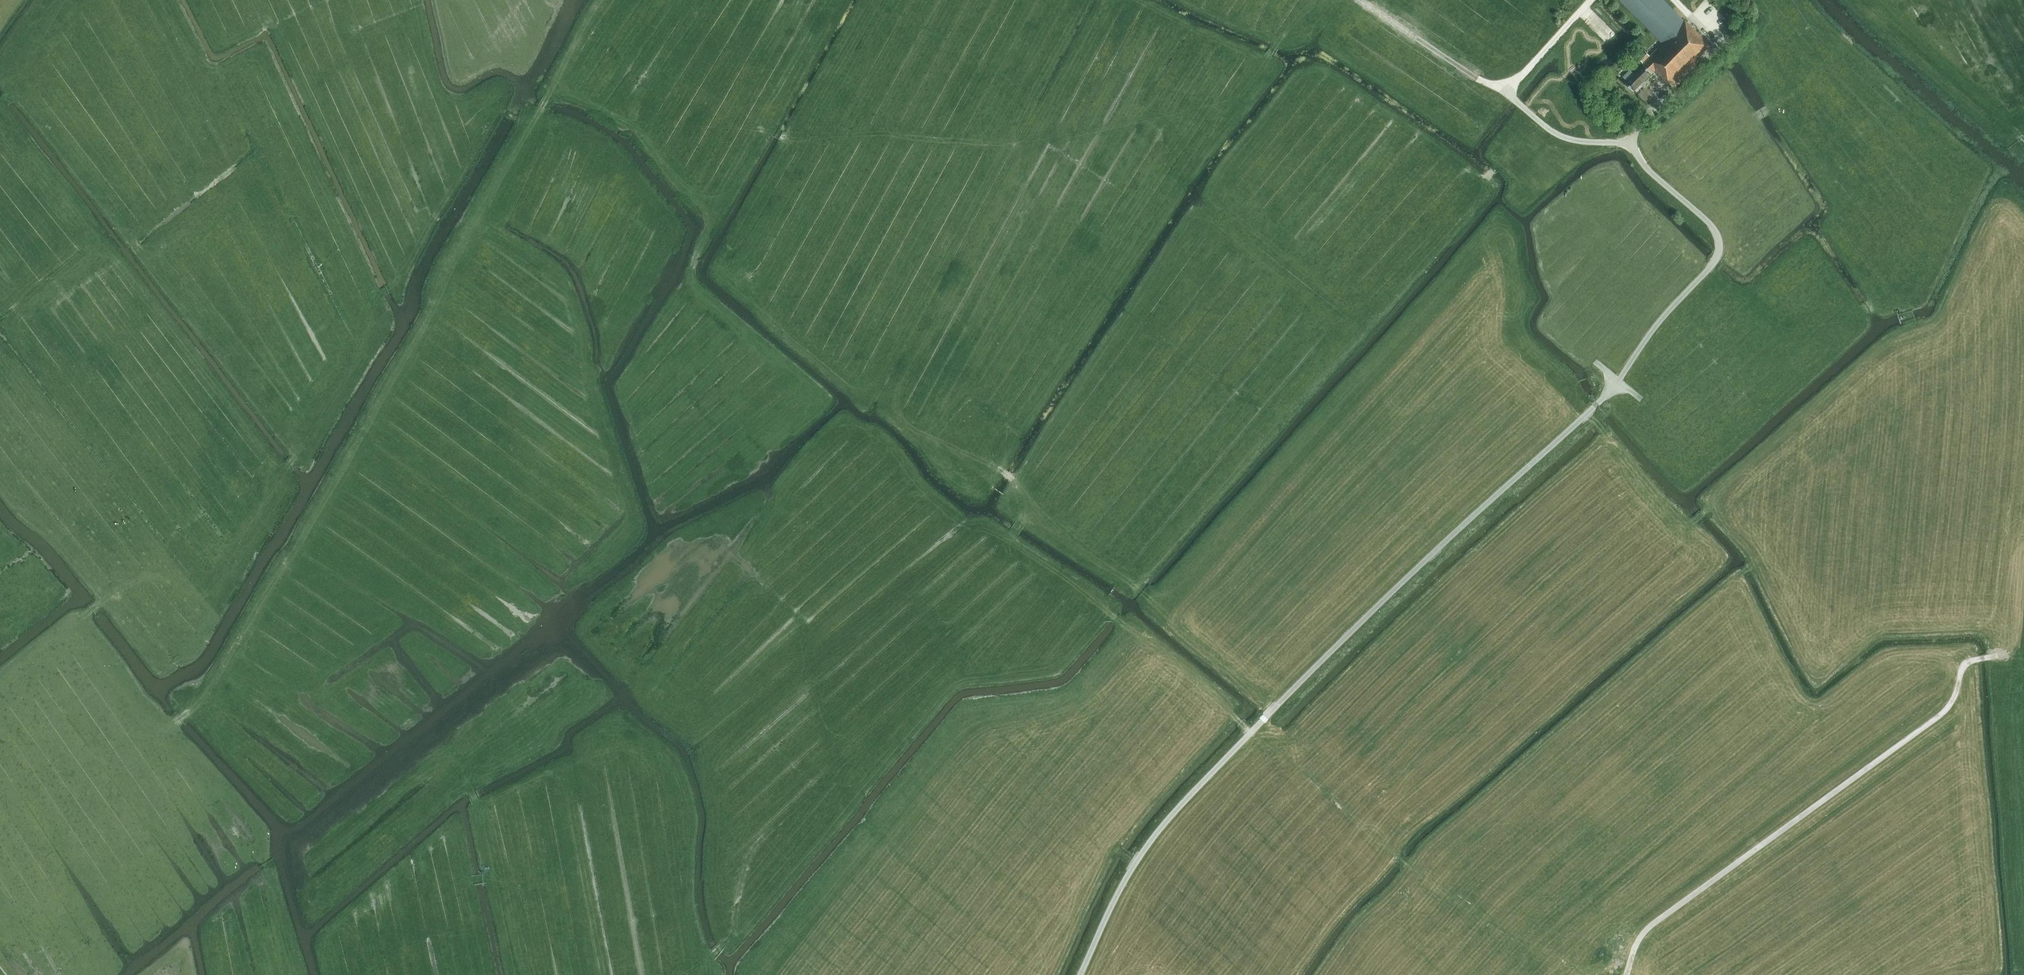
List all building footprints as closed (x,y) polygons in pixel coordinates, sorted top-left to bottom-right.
[(1711,45),(1686,20),(1685,21),(1664,0),(1620,0),(1662,43),(1649,55),(1644,50),(1637,57),(1642,62),(1641,63),(1643,64),(1634,73),(1630,70),(1623,77),(1627,81),(1626,83),(1634,91),(1655,70),(1664,79),(1665,78),(1674,87),(1703,57),(1701,55),(1711,45)] [(1569,132),(1573,121),(1563,117),(1559,127),(1569,132)] [(1576,121),(1573,132),(1584,136),(1587,125),(1576,121)]
